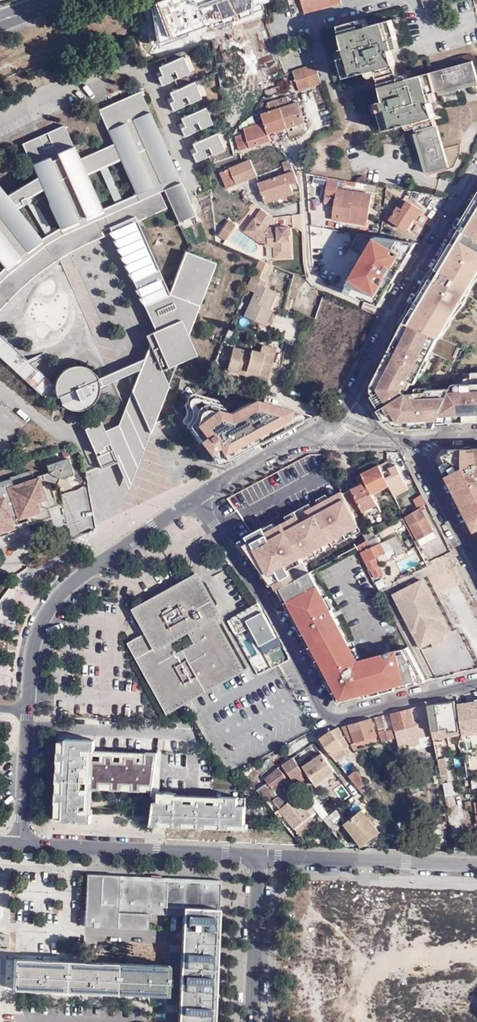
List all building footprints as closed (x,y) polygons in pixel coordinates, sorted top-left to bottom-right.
[(191,15),(186,0),(166,0),(164,1),(171,19),(181,15),(182,18),(191,15)] [(306,13),(343,3),(342,0),(303,0),(306,13)] [(440,6),(439,0),(424,0),(427,10),(440,6)] [(235,28),(249,24),(247,18),(234,21),(235,28)] [(399,74),(395,61),(389,62),(387,53),(393,51),(395,50),(393,41),(398,40),(393,21),(362,29),(360,20),(341,26),(349,57),(340,59),(345,79),(377,70),(379,80),(387,78),(399,74)] [(203,38),(212,36),(208,25),(207,22),(199,25),(203,38)] [(215,22),(208,25),(212,36),(212,38),(220,34),(215,22)] [(183,30),(187,47),(196,45),(191,28),(183,30)] [(162,54),(183,48),(179,37),(159,43),(162,54)] [(394,53),(393,51),(387,53),(389,62),(395,61),(394,53)] [(182,57),(158,68),(162,76),(158,78),(162,86),(173,81),(169,74),(174,71),(177,79),(190,73),(182,57)] [(59,63),(62,75),(70,74),(67,61),(59,63)] [(381,87),(385,101),(382,101),(385,111),(379,113),(384,131),(415,123),(423,153),(428,173),(448,168),(429,95),(463,86),(476,82),(476,73),(474,62),(401,81),(381,87)] [(313,87),(323,84),(317,65),(307,68),(313,87)] [(302,90),(313,87),(307,68),(295,72),(302,90)] [(401,81),(399,74),(387,78),(379,80),(381,87),(401,81)] [(242,95),(263,89),(260,78),(240,84),(242,95)] [(194,82),(170,93),(173,101),(169,103),(173,111),(184,106),(181,99),(186,97),(189,104),(201,99),(194,82)] [(9,274),(45,246),(41,240),(14,207),(42,190),(63,235),(97,220),(105,217),(109,228),(155,331),(145,336),(149,345),(144,359),(140,369),(132,391),(150,434),(168,385),(162,370),(196,355),(188,337),(216,263),(186,252),(169,294),(137,222),(167,209),(159,192),(165,189),(179,223),(195,215),(140,91),(98,110),(114,144),(79,159),(64,125),(22,144),(37,177),(6,196),(0,188),(0,262),(9,274)] [(289,98),(278,101),(281,110),(282,109),(289,128),(307,123),(300,103),(292,106),(289,98)] [(281,110),(278,101),(269,104),(271,112),(281,110)] [(205,108),(181,119),(184,127),(180,129),(184,137),(195,132),(192,124),(197,122),(200,129),(212,124),(205,108)] [(267,125),(270,135),(289,128),(282,109),(281,110),(271,112),(264,115),(267,125)] [(307,123),(289,128),(291,135),(309,130),(307,123)] [(242,152),(273,142),(272,141),(270,135),(267,125),(259,127),(247,131),(248,137),(238,140),(242,152)] [(289,128),(270,135),(272,141),(273,142),(291,135),(289,128)] [(216,133),(192,144),(196,152),(192,154),(196,162),(207,157),(203,150),(208,148),(211,155),(224,149),(216,133)] [(256,177),(250,162),(220,174),(226,190),(256,177)] [(289,186),(297,183),(294,173),(290,164),(288,164),(287,162),(281,164),(285,176),(258,185),(265,204),(292,195),(289,186)] [(361,217),(371,219),(375,196),(340,190),(342,180),(331,178),(326,202),(337,204),(335,214),(342,215),(341,217),(360,220),(361,217)] [(438,345),(476,279),(476,199),(473,206),(428,281),(403,324),(438,345)] [(406,200),(400,208),(404,211),(410,202),(406,200)] [(404,211),(400,208),(391,221),(407,231),(415,219),(418,220),(424,211),(410,202),(404,211)] [(259,213),(259,212),(247,231),(267,244),(278,243),(278,247),(279,258),(290,257),(288,227),(281,228),(281,231),(277,231),(276,228),(273,228),(272,219),(271,219),(268,219),(266,219),(265,218),(264,218),(263,216),(261,216),(260,214),(259,213)] [(369,226),(371,219),(361,217),(360,220),(341,217),(342,215),(335,214),(334,219),(369,226)] [(7,303),(20,290),(35,277),(59,259),(86,245),(105,237),(102,232),(109,228),(105,217),(97,220),(63,235),(45,246),(9,274),(0,283),(0,311),(7,303)] [(230,221),(219,237),(226,242),(237,226),(230,221)] [(323,237),(332,238),(333,231),(324,229),(323,237)] [(266,247),(274,247),(278,247),(278,243),(267,244),(247,231),(245,234),(266,247)] [(358,270),(353,279),(351,278),(344,292),(380,306),(397,279),(411,254),(413,244),(378,237),(371,248),(367,246),(355,267),(358,270)] [(264,262),(257,277),(270,283),(277,268),(264,262)] [(270,283),(257,277),(251,289),(259,294),(248,317),(269,327),(276,312),(270,309),(278,293),(268,288),(270,283)] [(344,303),(328,298),(321,321),(337,326),(344,303)] [(438,345),(403,324),(373,387),(378,394),(373,397),(375,402),(389,424),(394,421),(398,428),(403,428),(411,427),(414,430),(436,428),(449,386),(413,387),(438,345)] [(337,365),(344,337),(329,334),(327,343),(318,341),(316,348),(307,346),(304,358),(301,369),(312,372),(315,360),(337,365)] [(47,401),(56,398),(62,405),(67,409),(74,411),(81,411),(87,409),(91,406),(94,403),(98,397),(99,391),(99,387),(99,384),(98,380),(94,373),(91,371),(86,368),(82,366),(72,366),(65,369),(58,375),(56,380),(54,385),(0,335),(0,357),(47,401)] [(248,373),(269,380),(278,351),(263,346),(260,355),(251,352),(250,354),(233,348),(227,371),(247,377),(248,373)] [(99,384),(99,387),(140,369),(144,359),(98,380),(99,384)] [(268,383),(269,380),(248,373),(247,377),(268,383)] [(474,374),(474,385),(449,386),(436,428),(442,424),(453,424),(476,423),(476,374),(474,374)] [(150,434),(132,391),(119,425),(104,431),(112,446),(118,462),(117,462),(129,489),(150,434)] [(218,464),(308,414),(252,397),(227,410),(223,409),(215,398),(191,392),(189,393),(188,394),(187,396),(187,400),(184,403),(185,412),(184,416),(181,419),(182,422),(184,422),(184,424),(185,426),(187,426),(190,428),(192,431),(207,452),(208,452),(210,455),(211,460),(214,463),(218,464)] [(3,440),(4,437),(15,439),(20,417),(0,412),(0,439),(3,440)] [(100,422),(85,429),(95,453),(112,446),(104,431),(100,422)] [(118,462),(112,446),(95,453),(102,469),(117,462),(118,462)] [(441,451),(438,455),(438,458),(462,505),(474,530),(475,529),(476,532),(476,448),(441,451)] [(7,529),(11,528),(11,525),(8,517),(14,515),(15,518),(24,516),(25,520),(27,525),(48,517),(46,508),(54,505),(47,484),(50,483),(53,485),(57,478),(70,474),(65,458),(44,465),(46,472),(34,476),(35,478),(31,479),(28,470),(7,478),(7,479),(0,481),(0,523),(7,529)] [(359,468),(362,474),(380,466),(376,459),(359,468)] [(362,474),(366,483),(370,491),(369,491),(373,499),(375,498),(391,491),(393,494),(407,486),(398,467),(392,470),(387,462),(380,466),(362,474)] [(382,511),(375,498),(373,499),(369,491),(370,491),(366,483),(353,491),(353,492),(344,496),(350,505),(354,513),(362,509),(367,518),(382,511)] [(241,541),(274,597),(283,592),(302,581),(295,569),(364,530),(354,513),(350,505),(344,496),(341,490),(313,505),(271,529),(265,533),(262,529),(241,541)] [(421,494),(413,500),(418,508),(426,502),(421,494)] [(406,516),(418,540),(434,532),(421,507),(406,516)] [(393,524),(390,525),(379,533),(382,538),(396,529),(393,524)] [(368,542),(376,535),(372,528),(364,533),(368,542)] [(437,538),(434,532),(418,540),(421,546),(437,538)] [(370,549),(362,552),(376,580),(384,575),(379,564),(382,562),(383,564),(395,559),(394,557),(404,553),(396,536),(370,549)] [(367,543),(364,544),(359,547),(362,552),(370,549),(367,543)] [(429,552),(422,555),(426,564),(433,560),(429,552)] [(410,556),(400,565),(407,573),(417,564),(410,556)] [(246,669),(220,624),(215,614),(222,610),(200,570),(138,605),(151,631),(133,641),(148,667),(172,710),(246,669)] [(312,576),(302,581),(283,592),(336,698),(339,701),(340,702),(342,702),(345,702),(398,688),(424,680),(407,647),(357,658),(312,576)] [(419,646),(431,640),(434,633),(442,635),(448,631),(422,579),(392,593),(419,646)] [(257,602),(233,617),(237,625),(246,620),(260,646),(278,636),(273,627),(271,628),(257,602)] [(444,639),(442,635),(431,640),(433,645),(444,639)] [(472,698),(472,692),(456,697),(457,703),(459,715),(476,712),(474,698),(472,698)] [(456,733),(459,732),(457,722),(458,722),(455,701),(428,705),(433,736),(433,737),(456,733)] [(418,739),(433,736),(428,705),(428,704),(418,707),(421,718),(420,718),(420,722),(414,724),(411,709),(392,713),(397,739),(417,735),(418,739)] [(476,712),(459,715),(462,730),(476,728),(476,719),(476,712)] [(382,740),(388,739),(387,732),(383,716),(376,717),(382,740)] [(351,743),(377,737),(372,718),(342,725),(345,731),(351,743)] [(341,732),(338,727),(332,728),(319,737),(336,760),(347,752),(344,748),(339,740),(343,736),(340,732),(341,732)] [(395,740),(393,730),(387,732),(388,739),(389,741),(395,740)] [(96,737),(58,735),(53,818),(91,820),(93,788),(95,749),(96,737)] [(419,744),(418,739),(417,735),(397,739),(398,748),(419,744)] [(349,744),(343,736),(339,740),(344,748),(349,744)] [(378,741),(377,737),(351,743),(354,749),(364,746),(369,744),(378,741)] [(156,752),(95,749),(93,788),(100,788),(154,790),(156,752)] [(334,771),(322,753),(303,767),(316,786),(326,779),(325,777),(334,771)] [(443,776),(450,775),(446,757),(439,759),(443,776)] [(291,758),(282,765),(290,775),(299,769),(291,758)] [(278,768),(265,779),(275,791),(288,779),(278,768)] [(303,774),(299,769),(290,775),(294,780),(294,781),(303,774)] [(355,770),(348,775),(358,788),(364,782),(355,770)] [(444,795),(453,794),(452,781),(443,782),(444,795)] [(265,784),(257,789),(265,799),(272,795),(265,784)] [(295,828),(311,816),(289,788),(274,801),(295,828)] [(154,790),(152,822),(244,828),(246,805),(238,804),(239,796),(163,791),(154,790)] [(346,820),(338,809),(324,819),(333,830),(346,820)] [(357,821),(353,816),(345,823),(361,844),(368,838),(370,841),(380,833),(365,814),(357,821)] [(315,821),(311,816),(295,828),(300,834),(315,821)] [(95,887),(79,871),(75,871),(73,907),(81,907),(81,923),(86,923),(108,924),(132,925),(127,920),(108,900),(95,887)] [(216,875),(79,871),(95,887),(108,900),(127,920),(132,925),(144,925),(166,926),(166,911),(179,911),(179,903),(215,904),(216,875)] [(180,937),(179,967),(215,968),(217,908),(181,906),(180,937)] [(11,959),(10,989),(36,990),(62,991),(63,961),(11,959)] [(63,961),(62,991),(90,992),(114,993),(115,963),(63,961)] [(115,963),(114,993),(141,994),(168,995),(169,965),(115,963)] [(179,967),(177,1004),(177,1021),(213,1021),(215,968),(179,967)]
